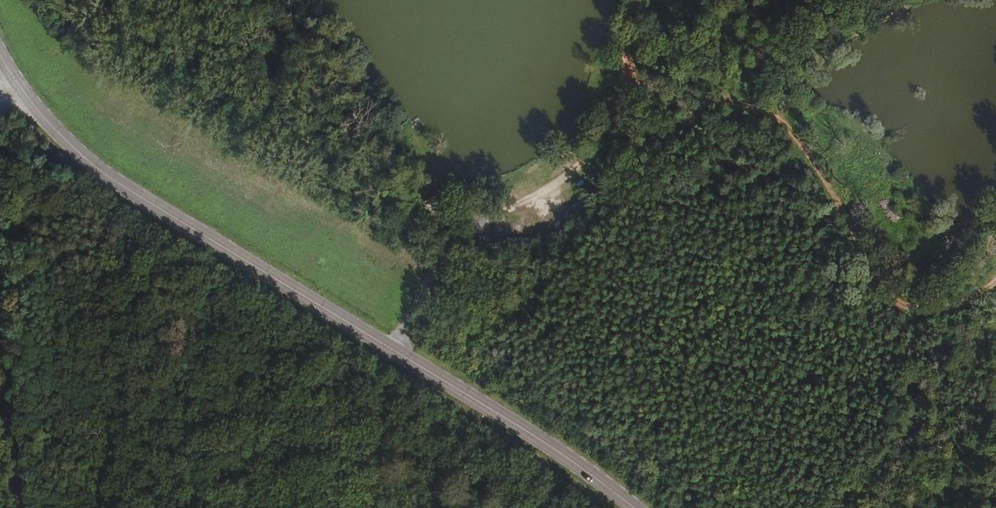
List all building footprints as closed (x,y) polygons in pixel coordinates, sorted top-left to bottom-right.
[(571,207),(581,218),(592,210),(582,198),(571,207)]
